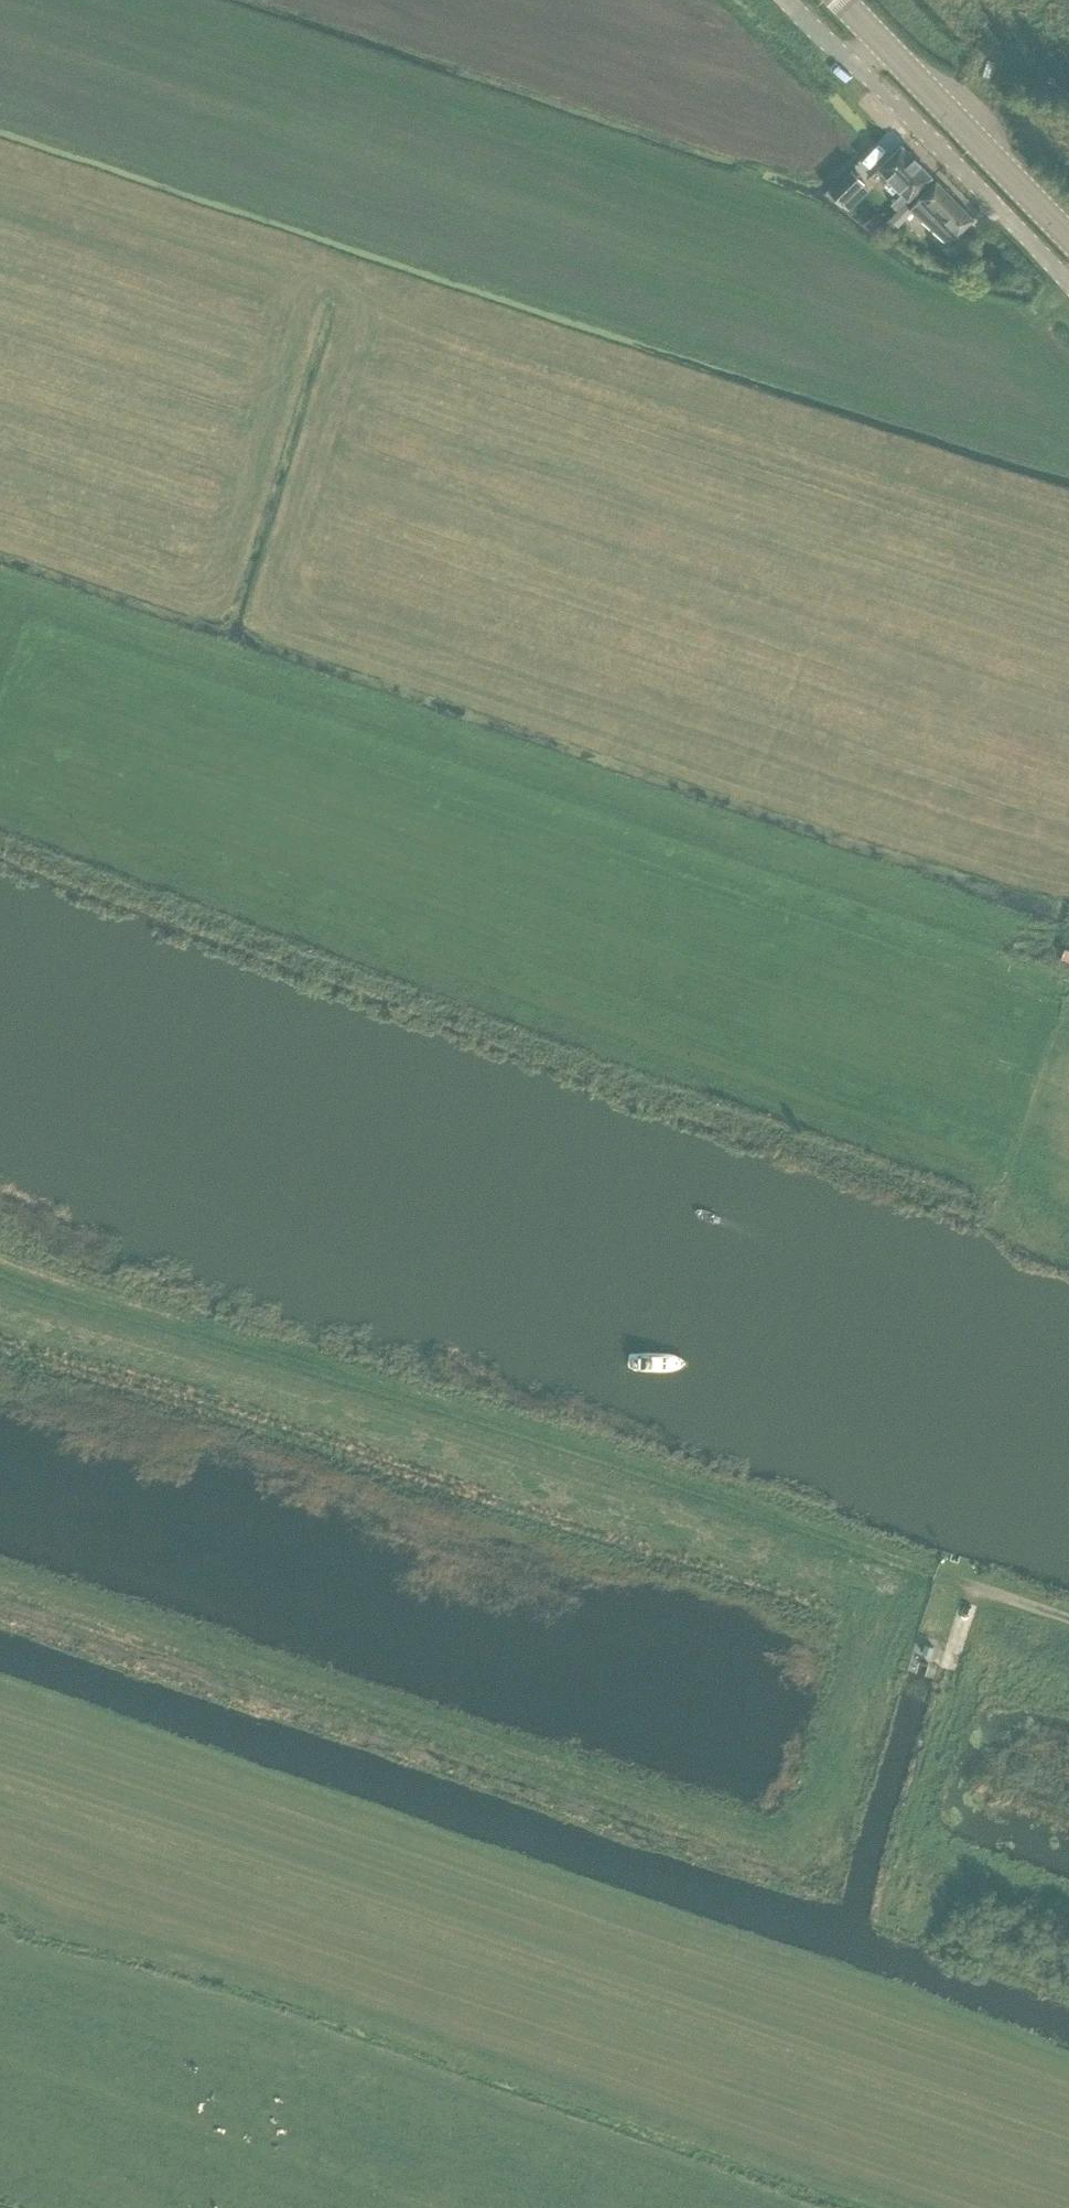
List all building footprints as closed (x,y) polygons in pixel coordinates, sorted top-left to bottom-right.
[(902,146),(878,169),(900,192),(902,193),(892,203),(898,209),(908,200),(931,177),(902,146)] [(861,181),(850,169),(827,190),(838,202),(861,181)] [(974,219),(936,181),(920,199),(921,200),(913,209),(908,204),(892,219),(901,227),(915,214),(949,244),(955,237),(957,238),(974,219)]
